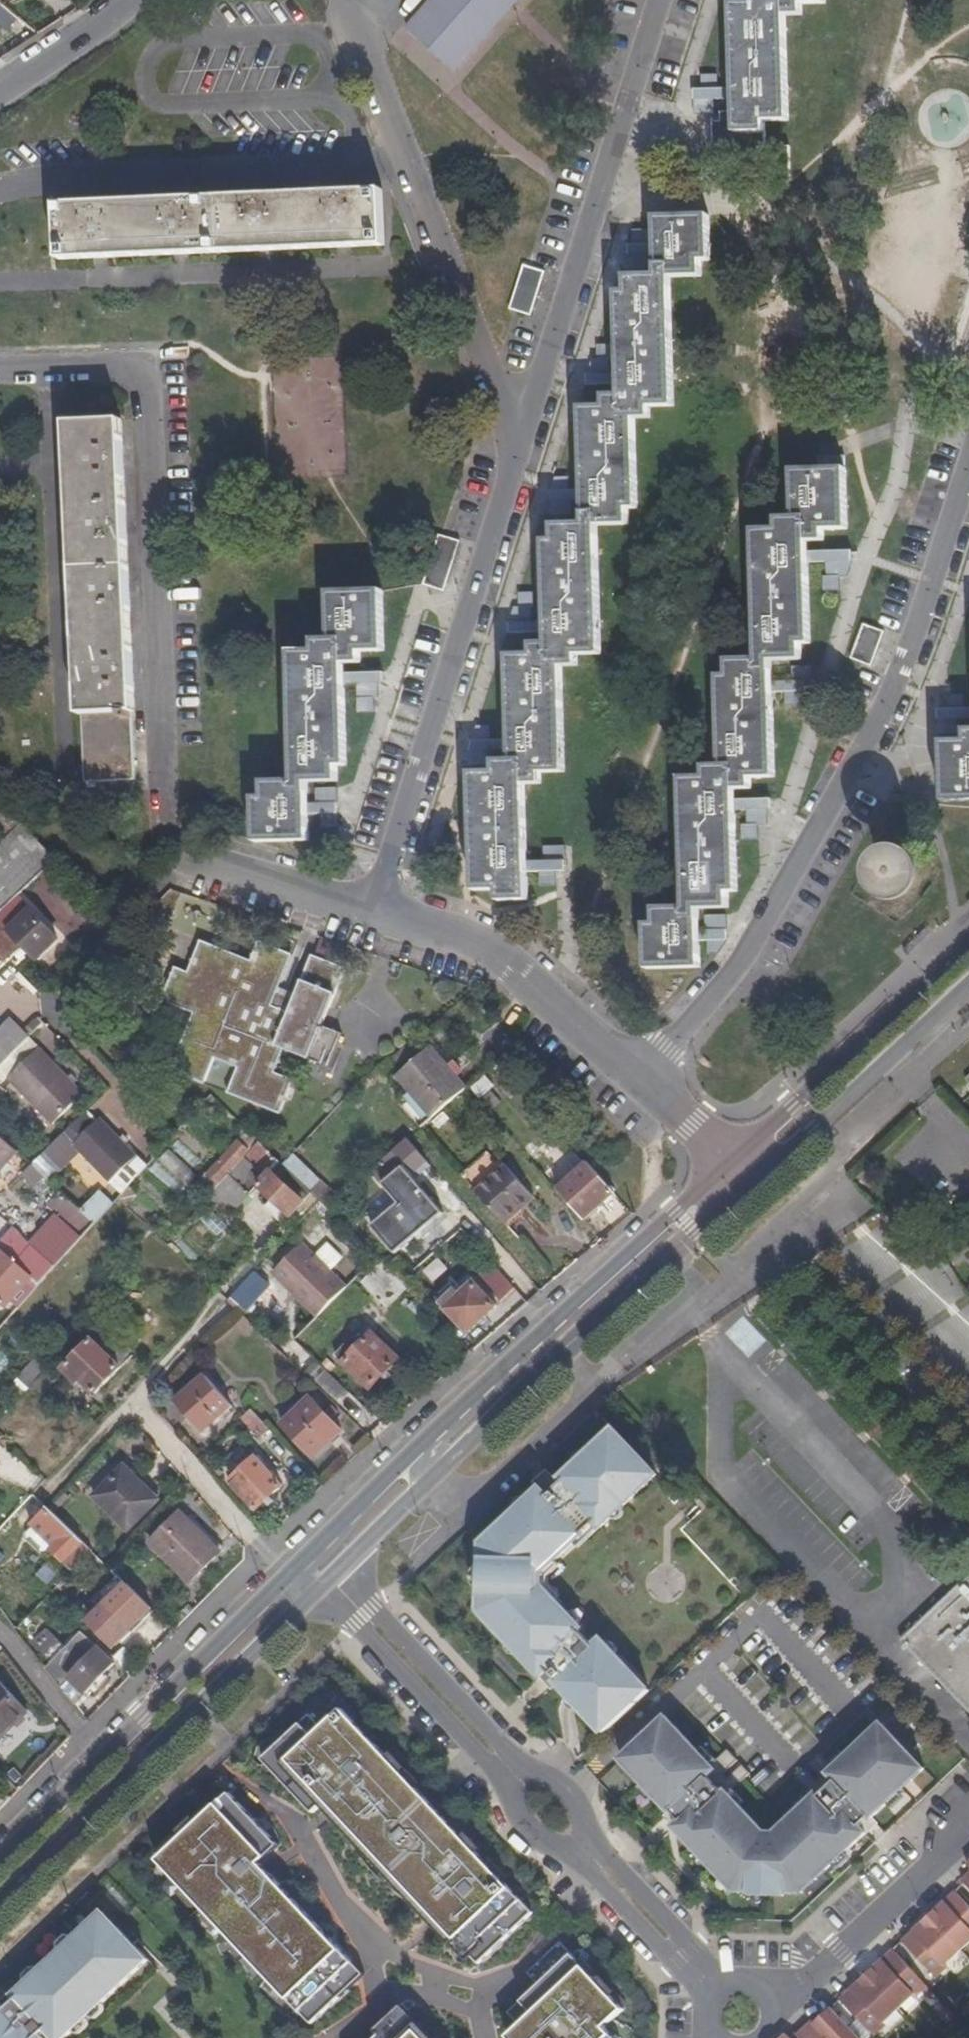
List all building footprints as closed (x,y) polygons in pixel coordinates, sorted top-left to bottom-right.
[(456,68),(517,0),(429,0),(403,29),(417,41),(414,45),(424,55),(431,46),(456,68)] [(754,3),(730,4),(730,90),(730,100),(730,113),(730,131),(764,131),(764,119),(788,119),(787,12),(802,12),(803,2),(828,1),(828,0),(754,0),(754,3)] [(730,100),(730,90),(718,90),(717,75),(701,76),(701,91),(693,91),(693,116),(713,115),(711,100),(730,100)] [(730,131),(730,113),(718,113),(718,122),(711,122),(711,170),(737,170),(737,161),(757,161),(757,169),(791,174),(788,145),(764,145),(764,131),(730,131)] [(384,186),(59,200),(61,254),(386,240),(384,186)] [(710,260),(709,218),(656,219),(657,245),(658,255),(658,275),(628,276),(629,291),(619,291),(621,378),(621,388),(622,397),(606,397),(606,409),(583,410),(585,492),(585,502),(585,523),(554,523),(554,539),(544,539),(547,619),(547,628),(547,642),(532,642),(532,653),(508,653),(510,738),(510,748),(510,759),(495,759),(496,770),(472,771),(474,890),(498,889),(498,900),(525,899),(525,870),(525,860),(524,780),(538,779),(538,769),(560,768),(559,664),(574,664),(574,653),(599,651),(596,522),(628,523),(628,508),(637,508),(635,418),(650,417),(650,405),(675,405),(672,276),(701,276),(701,260),(710,260)] [(651,255),(658,255),(657,245),(650,245),(650,231),(634,232),(634,246),(630,246),(630,270),(651,270),(651,255)] [(529,266),(525,264),(511,307),(517,309),(532,313),(545,271),(529,266)] [(590,388),(621,388),(621,378),(610,378),(610,363),(611,363),(610,348),(596,348),(597,363),(590,379),(590,388)] [(129,714),(120,423),(66,425),(73,715),(76,715),(78,783),(128,782),(127,714),(129,714)] [(820,469),(846,469),(846,456),(820,457),(820,469)] [(847,526),(846,469),(820,469),(793,469),(794,514),(778,515),(778,528),(755,528),(758,656),(727,657),(728,672),(719,673),(721,763),(705,763),(705,775),(682,776),(685,906),(655,906),(655,922),(648,922),(648,966),(700,965),(700,941),(700,931),(699,906),(728,905),(729,894),(739,893),(738,840),(738,811),(737,801),(737,792),(752,791),(752,775),(775,773),(773,692),(773,691),(773,681),(772,655),(801,655),(801,640),(810,641),(808,561),(807,553),(807,538),(822,538),(822,526),(847,526)] [(573,502),(585,502),(585,492),(570,492),(570,479),(558,480),(553,492),(553,516),(573,516),(573,502)] [(461,540),(440,533),(425,583),(446,589),(461,540)] [(852,552),(807,553),(808,561),(826,561),(826,576),(823,576),(823,591),(840,591),(840,577),(848,576),(852,562),(852,552)] [(383,592),(331,591),(330,641),(319,641),(319,651),(295,650),(295,781),(266,781),(266,796),(257,796),(256,840),(308,841),(308,816),(309,805),(309,783),(339,783),(339,763),(348,762),(347,683),(347,674),(347,660),(362,660),(362,650),(383,651),(383,592)] [(512,630),(547,628),(547,619),(532,619),(531,606),(534,606),(533,591),(521,592),(521,607),(517,607),(512,619),(512,630)] [(863,625),(853,656),(863,659),(873,663),(884,632),(876,629),(863,625)] [(791,680),(773,681),(773,691),(787,690),(787,705),(802,705),(802,690),(811,690),(810,665),(790,665),(791,680)] [(347,674),(347,683),(362,683),(362,712),(377,712),(377,697),(381,697),(381,683),(383,683),(383,673),(347,674)] [(968,717),(968,707),(966,707),(966,692),(951,692),(951,707),(941,707),(942,732),(961,732),(961,717),(968,717)] [(490,749),(510,748),(510,738),(491,738),(490,723),(478,724),(470,750),(470,766),(491,765),(490,749)] [(967,727),(967,739),(943,739),(945,798),(968,798),(968,727),(967,727)] [(309,805),(308,816),(323,816),(323,831),(338,831),(338,790),(318,790),(318,806),(309,805)] [(24,821),(0,795),(0,830),(8,839),(24,821)] [(737,801),(738,811),(749,811),(749,826),(744,826),(744,840),(759,840),(759,825),(768,825),(767,810),(773,810),(772,800),(737,801)] [(58,857),(24,821),(8,839),(0,847),(0,921),(25,947),(38,961),(59,939),(20,897),(58,857)] [(525,860),(525,870),(540,870),(540,885),(552,885),(552,870),(560,870),(560,845),(542,845),(542,860),(525,860)] [(900,865),(894,865),(889,867),(884,872),(884,881),(887,888),(892,891),(898,893),(906,890),(910,885),(912,877),(910,871),(905,866),(900,865)] [(700,931),(700,941),(709,941),(709,956),(719,957),(727,941),(727,914),(707,914),(707,931),(700,931)] [(25,947),(0,921),(0,972),(25,947)] [(170,988),(194,999),(201,1007),(177,1057),(209,1073),(222,1047),(243,1058),(231,1084),(283,1110),(299,1076),(279,1067),(291,1043),(322,1058),(335,1029),(322,1021),(341,964),(308,952),(292,994),(277,989),(287,956),(255,943),(248,962),(195,940),(170,988)] [(28,963),(16,973),(32,992),(44,982),(28,963)] [(32,1037),(15,1018),(0,1032),(0,1066),(32,1037)] [(421,1129),(468,1087),(431,1046),(398,1075),(410,1090),(397,1101),(421,1129)] [(84,1095),(42,1048),(11,1077),(54,1124),(84,1095)] [(480,1098),(495,1087),(486,1076),(471,1087),(480,1098)] [(61,1138),(72,1148),(76,1144),(112,1182),(139,1158),(104,1118),(97,1126),(87,1114),(61,1138)] [(246,1154),(258,1141),(252,1134),(243,1143),(238,1138),(197,1180),(210,1192),(220,1182),(228,1173),(246,1154)] [(69,1150),(72,1148),(61,1138),(59,1140),(69,1150)] [(411,1138),(371,1166),(386,1187),(359,1206),(391,1251),(443,1213),(416,1175),(430,1165),(411,1138)] [(26,1163),(0,1140),(0,1191),(26,1163)] [(279,1161),(258,1141),(246,1154),(256,1164),(266,1175),(279,1161)] [(186,1186),(195,1176),(170,1150),(161,1160),(186,1186)] [(256,1164),(246,1154),(228,1173),(238,1183),(256,1164)] [(283,1165),(279,1161),(266,1175),(256,1184),(270,1197),(262,1206),(277,1220),(284,1213),(288,1216),(312,1193),(283,1165)] [(615,1191),(587,1161),(558,1189),(585,1219),(615,1191)] [(508,1164),(477,1191),(506,1223),(537,1196),(508,1164)] [(238,1183),(228,1173),(220,1182),(234,1196),(242,1188),(238,1183)] [(314,1189),(329,1209),(339,1201),(323,1180),(314,1189)] [(67,1250),(96,1220),(81,1206),(53,1236),(54,1238),(67,1250)] [(432,1238),(453,1222),(445,1212),(424,1228),(432,1238)] [(31,1275),(39,1282),(58,1261),(43,1249),(20,1229),(2,1249),(31,1275)] [(58,1261),(67,1250),(54,1238),(43,1249),(58,1261)] [(317,1315),(347,1285),(302,1242),(272,1271),(317,1315)] [(31,1275),(2,1249),(0,1252),(0,1296),(7,1302),(31,1275)] [(422,1273),(436,1284),(448,1268),(434,1258),(422,1273)] [(260,1283),(250,1274),(232,1294),(242,1304),(260,1283)] [(968,1291),(968,1274),(960,1282),(968,1291)] [(496,1306),(474,1282),(445,1309),(468,1333),(496,1306)] [(135,1352),(107,1325),(64,1367),(78,1381),(82,1377),(97,1391),(135,1352)] [(400,1358),(372,1331),(363,1341),(355,1335),(337,1352),(372,1387),(400,1358)] [(30,1386),(40,1375),(30,1366),(19,1376),(30,1386)] [(58,1374),(49,1366),(40,1375),(30,1386),(38,1394),(58,1374)] [(231,1403),(205,1374),(176,1401),(203,1430),(231,1403)] [(341,1429),(311,1397),(283,1423),(313,1456),(341,1429)] [(265,1422),(252,1408),(245,1415),(258,1429),(265,1422)] [(654,1470),(615,1429),(563,1478),(566,1481),(550,1496),(542,1488),(509,1520),(513,1525),(485,1551),(483,1601),(513,1633),(507,1638),(543,1676),(554,1666),(565,1677),(559,1682),(585,1711),(590,1707),(611,1729),(652,1691),(604,1639),(596,1647),(580,1630),(584,1628),(543,1584),(544,1572),(597,1522),(602,1526),(636,1495),(632,1490),(654,1470)] [(634,1444),(657,1466),(669,1454),(647,1431),(634,1444)] [(282,1485),(253,1457),(231,1481),(258,1509),(282,1485)] [(160,1498),(125,1464),(96,1495),(131,1528),(160,1498)] [(542,1488),(550,1496),(563,1484),(548,1468),(535,1480),(542,1488)] [(632,1490),(636,1495),(658,1474),(654,1470),(632,1490)] [(51,1506),(45,1501),(35,1510),(39,1514),(32,1521),(55,1544),(53,1547),(74,1568),(93,1549),(51,1506)] [(220,1552),(182,1514),(153,1545),(193,1581),(220,1552)] [(486,1541),(485,1551),(513,1525),(509,1520),(486,1541)] [(93,1549),(74,1568),(69,1573),(76,1581),(101,1556),(93,1549)] [(36,1573),(46,1586),(60,1575),(50,1563),(36,1573)] [(946,1589),(952,1596),(941,1607),(934,1600),(894,1641),(966,1715),(968,1712),(968,1566),(946,1589)] [(116,1644),(152,1607),(128,1583),(92,1620),(116,1644)] [(482,1611),(507,1638),(513,1633),(483,1601),(482,1611)] [(47,1658),(61,1641),(46,1629),(32,1646),(47,1658)] [(44,1672),(73,1708),(87,1693),(92,1697),(112,1677),(108,1673),(116,1664),(82,1634),(48,1668),(44,1672)] [(543,1676),(553,1687),(559,1682),(565,1677),(554,1666),(543,1676)] [(0,1682),(0,1739),(27,1712),(0,1682)] [(585,1711),(606,1733),(611,1729),(590,1707),(585,1711)] [(312,1716),(264,1761),(315,1815),(327,1803),(480,1965),(536,1914),(344,1710),(324,1729),(312,1716)] [(669,1717),(628,1755),(649,1778),(644,1782),(674,1813),(677,1809),(686,1819),(677,1827),(715,1867),(720,1863),(748,1892),(796,1893),(825,1865),(830,1870),(870,1832),(861,1824),(871,1815),(875,1818),(905,1789),(901,1785),(923,1764),(884,1723),(836,1768),(823,1754),(812,1764),(833,1786),(828,1790),(807,1769),(799,1776),(818,1795),(785,1827),(787,1829),(779,1836),(767,1836),(760,1828),(763,1826),(731,1793),(753,1773),(745,1765),(724,1784),(720,1779),(740,1760),(730,1750),(714,1765),(669,1717)] [(628,1755),(623,1759),(644,1782),(649,1778),(628,1755)] [(901,1785),(905,1789),(927,1768),(923,1764),(901,1785)] [(280,1847),(231,1795),(159,1862),(313,2027),(367,1977),(262,1865),(280,1847)] [(668,1818),(677,1827),(686,1819),(677,1809),(674,1813),(668,1818)] [(861,1824),(870,1832),(880,1823),(875,1818),(871,1815),(861,1824)] [(715,1867),(738,1892),(748,1892),(720,1863),(715,1867)] [(825,1865),(796,1893),(806,1893),(830,1870),(825,1865)] [(959,1892),(906,1942),(941,1979),(952,1969),(949,1966),(968,1948),(968,1903),(959,1892)] [(103,1914),(82,1934),(89,1942),(110,1922),(103,1914)] [(110,1922),(89,1942),(82,1934),(14,1998),(10,1993),(0,2003),(0,2037),(40,2037),(47,2032),(52,2037),(67,2037),(148,1962),(110,1922)] [(563,1943),(530,1974),(541,1986),(512,2014),(523,2026),(510,2037),(511,2037),(615,2037),(605,2027),(624,2008),(563,1943)] [(931,1988),(897,1950),(843,2001),(878,2037),(889,2027),(887,2025),(918,1996),(920,1998),(931,1988)] [(834,2009),(818,2024),(815,2022),(797,2037),(861,2037),(834,2009)] [(404,2017),(382,2037),(424,2037),(404,2017)]
